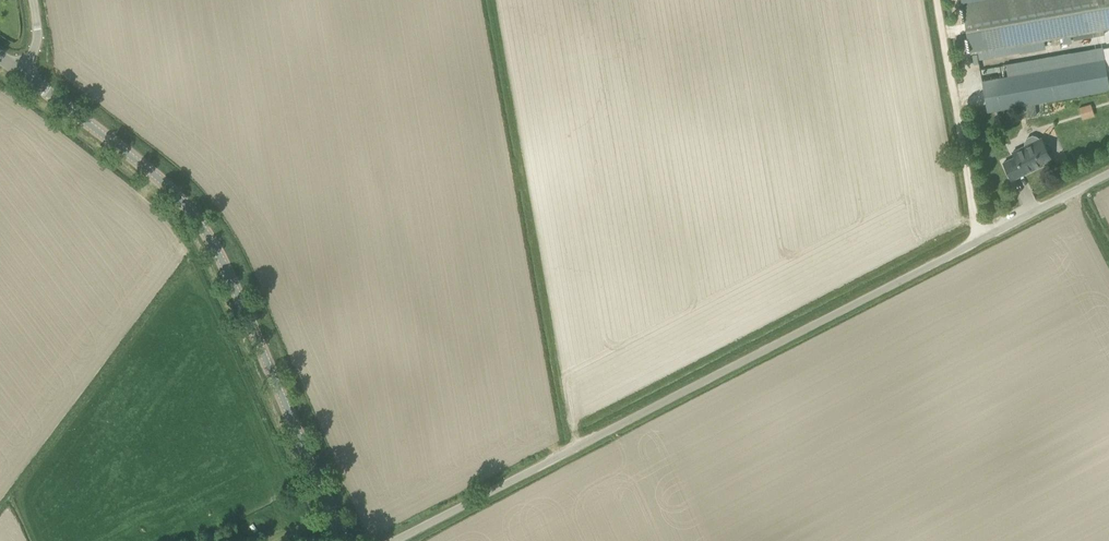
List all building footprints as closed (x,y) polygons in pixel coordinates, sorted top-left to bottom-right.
[(970,53),(1108,28),(1108,0),(961,0),(970,53)] [(982,80),(987,111),(1014,106),(1035,102),(1108,89),(1108,83),(1105,59),(982,80)] [(1004,65),(981,69),(982,73),(1005,69),(1004,65)] [(1035,102),(1014,106),(1016,119),(1037,116),(1035,102)] [(1090,103),(1077,106),(1081,119),(1094,115),(1090,103)] [(1025,142),(1025,146),(1013,151),(1015,157),(1003,162),(1012,179),(1035,168),(1034,166),(1051,158),(1049,154),(1051,153),(1052,151),(1052,148),(1050,144),(1048,143),(1046,143),(1044,144),(1041,138),(1040,138),(1036,135),(1032,134),(1026,137),(1025,142)]
